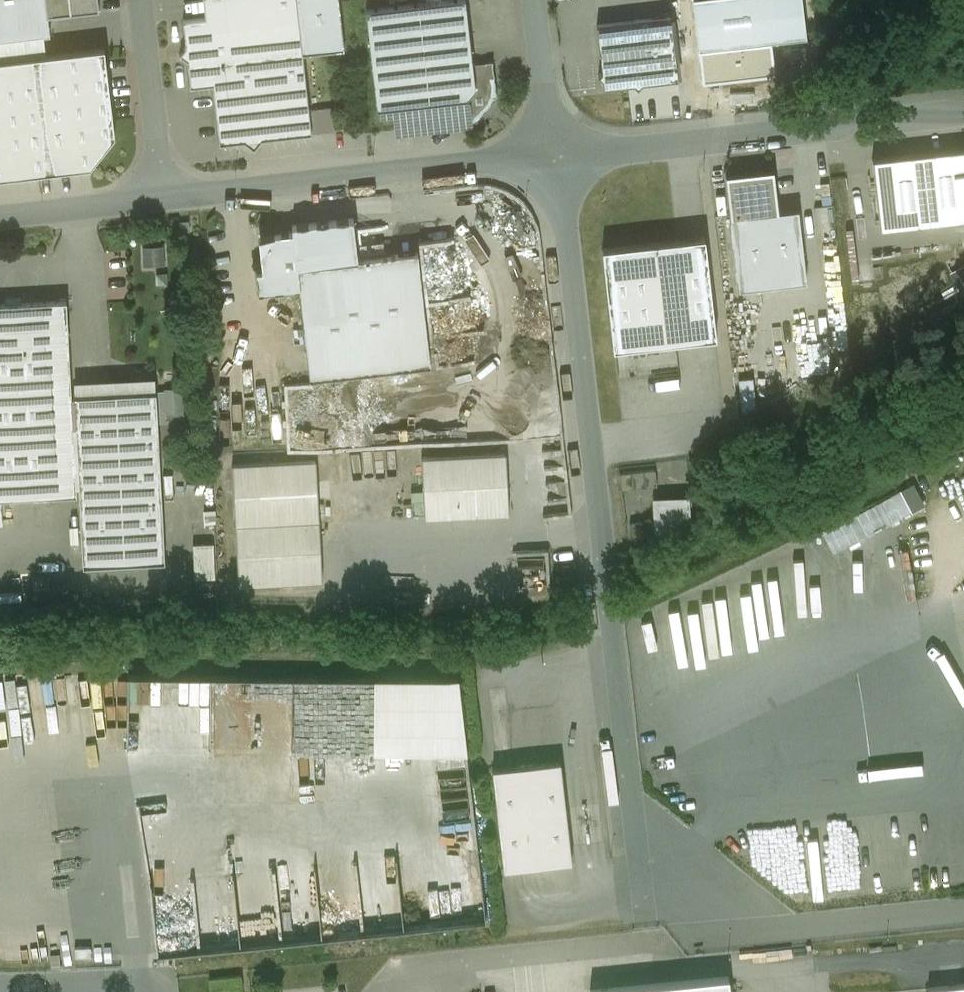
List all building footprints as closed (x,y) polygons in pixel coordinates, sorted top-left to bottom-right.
[(50,36),(48,16),(46,0),(0,0),(0,41),(50,36)] [(48,16),(72,13),(70,0),(46,0),(48,16)] [(205,18),(183,20),(186,46),(179,54),(187,61),(190,87),(213,85),(219,144),(244,141),(254,149),(262,139),(311,134),(302,54),(296,0),(203,0),(205,18)] [(302,54),(344,49),(338,0),(296,0),(302,54)] [(366,10),(377,109),(398,107),(467,99),(475,88),(472,64),(465,0),(452,0),(366,10)] [(671,17),(597,25),(602,71),(598,76),(603,79),(604,87),(634,84),(638,87),(642,83),(678,79),(671,17)] [(0,61),(0,178),(90,167),(115,136),(104,49),(0,61)] [(467,99),(398,107),(400,130),(477,122),(497,96),(493,62),(472,64),(475,88),(467,99)] [(338,129),(336,106),(316,107),(318,130),(338,129)] [(873,160),(881,231),(963,221),(963,150),(873,160)] [(770,180),(728,184),(739,288),(802,282),(795,209),(773,211),(770,180)] [(353,218),(292,226),(293,232),(274,234),(275,238),(271,238),(264,247),(264,251),(260,251),(262,270),(256,271),(259,292),(299,288),(310,379),(431,365),(418,252),(358,259),(353,218)] [(615,348),(715,335),(704,239),(603,250),(615,348)] [(168,246),(147,245),(146,270),(168,271),(168,246)] [(110,261),(109,295),(132,295),(132,261),(110,261)] [(0,305),(0,499),(52,496),(43,330),(68,329),(66,301),(0,305)] [(159,378),(77,382),(84,568),(166,564),(159,378)] [(186,413),(185,387),(162,388),(163,414),(186,413)] [(506,447),(426,451),(429,514),(509,510),(506,447)] [(316,459),(235,463),(241,583),(322,579),(316,459)] [(659,470),(627,471),(629,499),(657,497),(659,528),(695,526),(693,495),(661,497),(659,470)] [(834,553),(913,512),(902,490),(822,531),(834,553)] [(518,577),(552,579),(553,552),(520,551),(518,577)] [(459,677),(374,678),(374,750),(467,750),(459,677)] [(561,762),(493,769),(505,869),(572,861),(561,762)] [(590,991),(730,991),(728,977),(590,991)]
